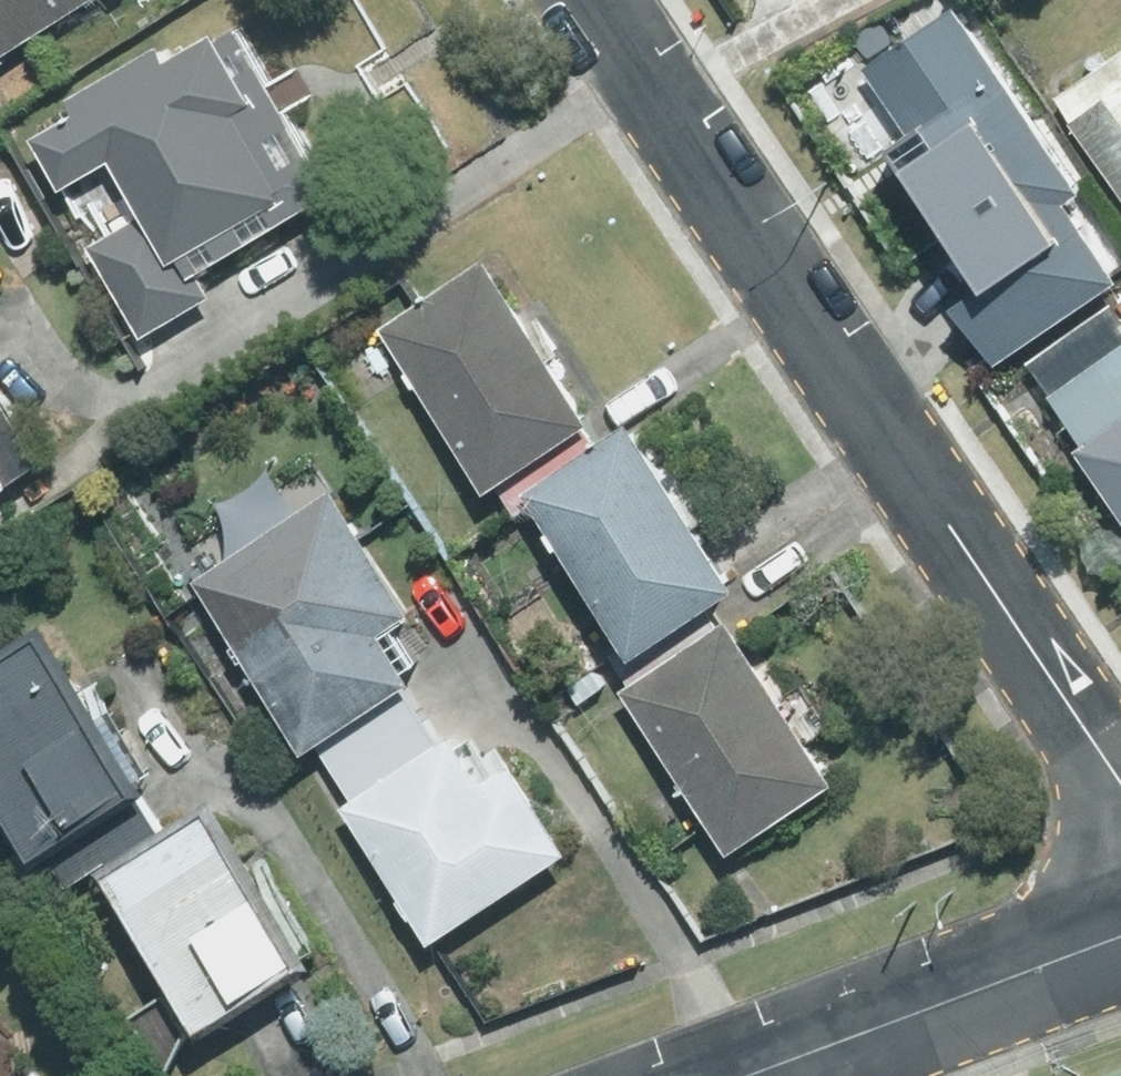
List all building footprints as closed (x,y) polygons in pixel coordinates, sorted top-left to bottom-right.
[(103,0),(0,0),(0,66),(103,0)] [(968,3),(867,74),(1000,264),(963,290),(1009,356),(1120,278),(1120,262),(1077,199),(1096,187),(968,3)] [(74,115),(39,135),(93,227),(80,234),(137,333),(209,291),(198,271),(331,195),(235,29),(177,63),(161,36),(62,94),(74,115)] [(1061,95),(1120,182),(1120,53),(1061,95)] [(603,418),(491,252),(384,325),(496,490),(603,418)] [(1104,318),(1070,342),(1088,367),(1047,396),(1120,499),(1120,341),(1104,318)] [(51,466),(0,387),(0,499),(51,466)] [(750,586),(637,421),(531,493),(643,658),(750,586)] [(319,751),(415,689),(433,678),(397,622),(418,608),(323,460),(188,547),(319,751)] [(849,784),(736,618),(630,691),(742,856),(849,784)] [(43,624),(0,654),(0,794),(50,864),(159,787),(43,624)] [(415,689),(319,751),(436,934),(568,849),(510,758),(487,773),(462,734),(449,743),(415,689)] [(311,947),(214,802),(108,872),(206,1018),(311,947)] [(37,1066),(28,1075),(48,1075),(37,1066)]
